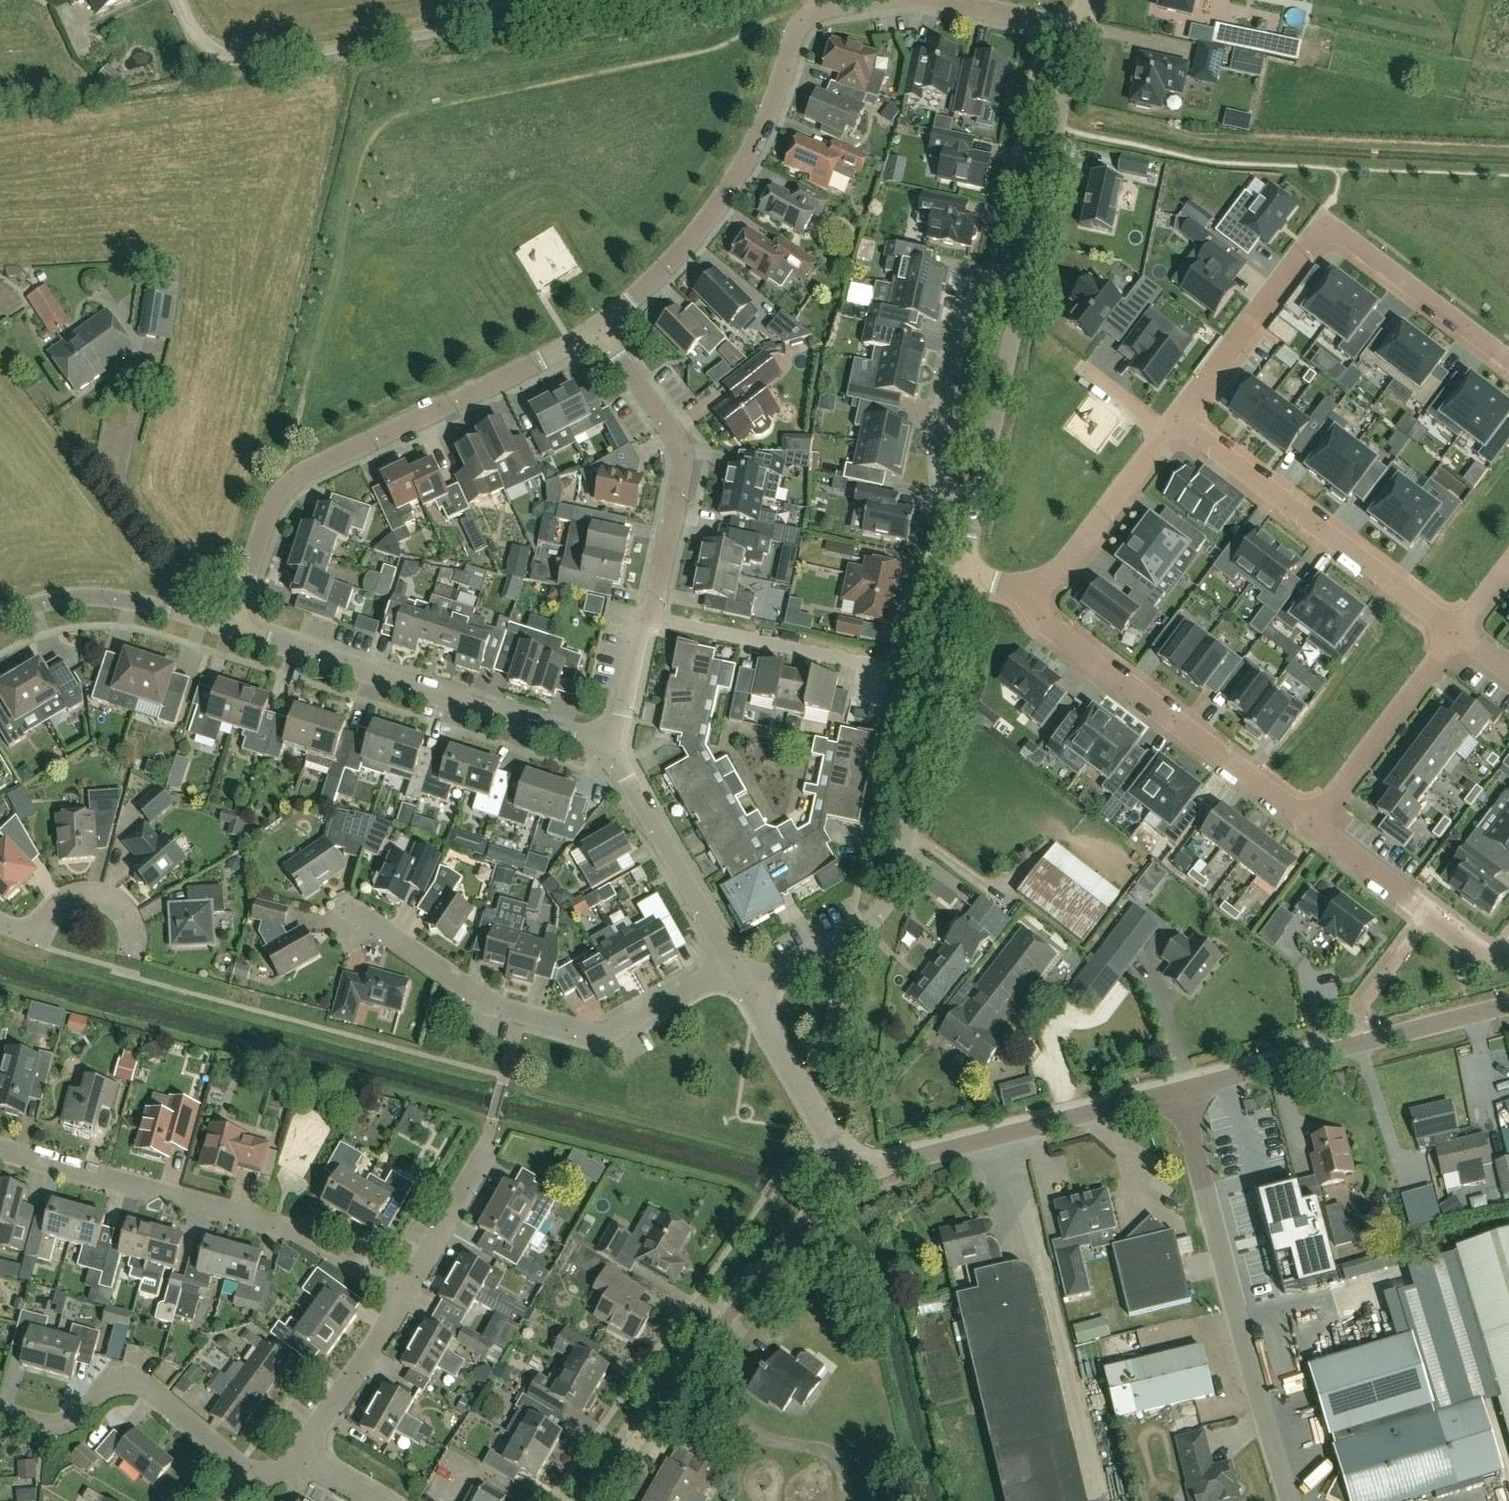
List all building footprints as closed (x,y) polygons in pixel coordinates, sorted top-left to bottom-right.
[(72,7),(89,0),(97,18),(126,4),(124,0),(69,0),(72,7)] [(1158,15),(1190,22),(1194,0),(1162,0),(1158,15)] [(1219,13),(1213,33),(1267,48),(1273,29),(1219,13)] [(824,68),(849,76),(845,88),(868,95),(868,96),(877,100),(885,75),(872,71),(876,56),(856,50),(857,47),(855,43),(849,41),(845,43),(844,46),(832,42),(824,68)] [(928,44),(925,56),(914,53),(904,96),(919,100),(921,92),(944,97),(946,89),(950,90),(957,63),(953,62),(955,51),(951,49),(952,45),(934,41),(933,45),(928,44)] [(1224,43),(1223,63),(1265,66),(1266,47),(1224,43)] [(1221,49),(1199,44),(1192,75),(1214,80),(1221,49)] [(979,55),(977,65),(965,63),(954,114),(980,119),(983,105),(996,108),(1006,61),(995,58),(996,54),(982,51),(981,55),(979,55)] [(1186,64),(1139,54),(1129,100),(1135,102),(1134,106),(1147,109),(1148,105),(1158,107),(1162,89),(1180,93),(1186,64)] [(863,107),(868,96),(868,95),(845,88),(842,99),(834,101),(817,94),(807,118),(825,125),(822,131),(840,138),(842,133),(844,134),(847,126),(855,129),(864,108),(863,107)] [(990,158),(972,154),(975,140),(934,131),(931,149),(945,152),(939,179),(983,188),(990,158)] [(798,139),(787,165),(813,176),(811,181),(828,188),(834,174),(852,182),(856,173),(860,174),(867,157),(835,143),(830,154),(798,139)] [(1119,172),(1147,178),(1150,163),(1121,157),(1119,172)] [(901,184),(906,161),(889,158),(884,181),(901,184)] [(1092,172),(1081,226),(1112,233),(1124,179),(1092,172)] [(794,199),(773,188),(770,194),(765,194),(761,202),(763,206),(760,211),(802,234),(813,214),(819,218),(827,202),(800,187),(794,199)] [(1246,192),(1215,232),(1240,251),(1253,235),(1266,246),(1295,208),(1270,188),(1259,203),(1246,192)] [(970,248),(976,221),(965,218),(968,204),(923,194),(920,209),(917,224),(931,227),(928,239),(942,242),(942,243),(956,246),(957,245),(970,248)] [(1181,233),(1202,249),(1211,237),(1191,221),(1181,233)] [(774,249),(748,232),(732,255),(755,270),(754,273),(767,282),(779,264),(804,281),(816,263),(781,239),(774,249)] [(895,273),(892,285),(939,296),(941,284),(945,285),(948,271),(916,264),(919,250),(891,244),(885,271),(895,273)] [(1200,267),(1183,290),(1214,314),(1234,289),(1223,280),(1236,263),(1212,245),(1197,264),(1200,267)] [(734,291),(715,272),(707,280),(703,279),(697,285),(698,289),(695,291),(729,326),(751,304),(736,290),(734,291)] [(1326,329),(1355,290),(1333,274),(1316,296),(1302,285),(1284,309),(1299,321),(1305,313),(1326,329)] [(1133,325),(1150,303),(1135,291),(1127,302),(1100,282),(1100,283),(1091,277),(1074,300),(1082,306),(1071,321),(1094,338),(1105,323),(1112,328),(1121,316),(1133,325)] [(936,308),(939,296),(892,285),(886,309),(873,306),(870,321),(868,320),(868,321),(901,328),(904,315),(937,322),(940,308),(936,308)] [(28,300),(35,311),(52,335),(70,324),(55,298),(47,287),(28,300)] [(1362,326),(1377,307),(1355,290),(1326,329),(1344,342),(1338,350),(1354,363),(1362,353),(1375,336),(1362,326)] [(139,336),(159,339),(166,296),(146,293),(139,336)] [(694,327),(677,310),(658,328),(687,357),(698,345),(709,357),(726,340),(704,317),(694,327)] [(76,393),(136,353),(108,312),(49,353),(76,393)] [(782,312),(767,330),(785,345),(812,337),(782,312)] [(1132,370),(1158,389),(1182,357),(1163,343),(1171,332),(1147,314),(1123,345),(1141,359),(1132,370)] [(924,347),(910,344),(913,330),(901,328),(868,321),(863,345),(874,347),(871,363),(919,374),(921,363),(925,362),(927,353),(924,350),(924,347)] [(1394,381),(1423,342),(1420,340),(1423,337),(1409,326),(1406,329),(1403,326),(1390,344),(1379,335),(1360,360),(1372,369),(1374,366),(1394,381)] [(1431,375),(1444,358),(1441,355),(1443,352),(1429,341),(1427,345),(1423,342),(1394,381),(1413,396),(1411,399),(1423,409),(1442,384),(1431,375)] [(739,441),(750,432),(755,438),(763,438),(771,432),(774,424),(768,418),(776,412),(760,391),(779,376),(764,356),(726,385),(736,399),(718,413),(739,441)] [(1291,372),(1298,363),(1292,358),(1285,368),(1291,372)] [(916,384),(919,374),(871,363),(866,388),(854,385),(851,399),(860,401),(880,406),(882,392),(909,398),(913,399),(913,397),(918,396),(920,387),(916,384)] [(1313,381),(1320,372),(1314,367),(1306,377),(1313,381)] [(1458,439),(1492,394),(1471,378),(1458,395),(1447,387),(1426,415),(1458,439)] [(1250,427),(1274,394),(1256,380),(1231,412),(1250,427)] [(608,408),(602,411),(597,402),(585,408),(574,387),(553,398),(569,430),(574,440),(606,424),(611,435),(621,430),(608,408)] [(1268,441),(1293,408),(1274,394),(1250,427),(1268,441)] [(1508,416),(1508,407),(1492,394),(1458,439),(1463,433),(1483,448),(1477,456),(1491,466),(1508,442),(1496,433),(1508,416)] [(1102,447),(1125,416),(1096,396),(1074,427),(1102,447)] [(557,436),(569,430),(553,398),(531,409),(542,430),(531,436),(543,457),(553,451),(550,445),(559,440),(557,436)] [(1217,424),(1231,406),(1223,400),(1209,418),(1217,424)] [(884,407),(880,406),(860,401),(854,426),(863,428),(860,443),(905,453),(911,427),(881,421),(884,407)] [(1287,455),(1311,423),(1293,408),(1268,441),(1287,455)] [(501,422),(478,433),(504,489),(505,489),(506,492),(541,476),(537,467),(525,442),(513,447),(501,422)] [(1327,485),(1356,447),(1326,424),(1314,440),(1311,443),(1321,450),(1306,469),(1327,485)] [(504,489),(478,433),(477,433),(481,440),(458,451),(468,473),(456,478),(469,505),(504,489)] [(900,478),(905,453),(860,443),(855,467),(846,465),(843,480),(867,485),(870,471),(900,478)] [(1387,471),(1356,447),(1327,485),(1332,489),(1330,492),(1343,502),(1345,499),(1348,501),(1362,482),(1373,490),(1387,471)] [(784,464),(757,458),(745,455),(742,469),(731,466),(730,470),(725,473),(723,483),(726,487),(725,492),(762,500),(776,503),(779,490),(784,464)] [(635,510),(641,482),(622,478),(619,469),(612,457),(589,470),(581,472),(587,482),(595,484),(592,496),(594,499),(598,500),(598,501),(635,510)] [(406,466),(406,467),(425,508),(436,503),(440,511),(443,510),(448,521),(464,511),(467,517),(461,520),(476,551),(488,547),(458,486),(446,492),(432,463),(410,474),(406,466)] [(1387,471),(1373,490),(1384,498),(1373,513),(1370,518),(1390,533),(1419,495),(1406,485),(1411,479),(1392,464),(1387,471)] [(425,508),(406,467),(382,478),(394,503),(381,509),(392,532),(397,542),(412,536),(406,526),(416,522),(412,515),(415,514),(411,506),(421,501),(424,508),(425,508)] [(1243,496),(1217,477),(1210,487),(1202,480),(1199,484),(1185,473),(1168,496),(1206,525),(1222,503),(1232,510),(1243,496)] [(917,518),(913,518),(914,511),(897,508),(899,496),(858,487),(854,507),(868,509),(863,533),(908,543),(909,537),(913,537),(917,518)] [(762,500),(725,492),(720,515),(752,522),(748,538),(770,543),(771,543),(777,514),(760,511),(762,500)] [(303,520),(300,526),(348,542),(352,530),(364,534),(371,505),(332,493),(330,502),(320,501),(318,508),(315,519),(303,520)] [(1462,505),(1450,495),(1439,510),(1419,495),(1390,533),(1411,549),(1419,539),(1432,522),(1443,530),(1462,505)] [(798,525),(799,508),(787,507),(786,524),(798,525)] [(604,515),(575,509),(570,532),(574,533),(571,549),(625,561),(630,535),(601,529),(604,515)] [(1141,524),(1131,537),(1173,569),(1188,548),(1196,554),(1207,540),(1183,522),(1173,535),(1151,518),(1144,527),(1141,524)] [(347,542),(348,542),(300,526),(293,547),(331,559),(338,539),(347,542)] [(392,532),(373,548),(401,557),(402,551),(397,542),(392,532)] [(770,543),(748,538),(743,537),(719,532),(717,545),(706,543),(701,569),(738,577),(741,565),(750,567),(751,563),(762,566),(764,556),(767,557),(770,543)] [(1250,585),(1278,549),(1272,544),(1272,538),(1264,532),(1259,534),(1257,533),(1240,556),(1228,548),(1213,568),(1233,583),(1238,576),(1250,585)] [(1173,569),(1131,537),(1121,550),(1124,553),(1118,562),(1140,578),(1130,591),(1133,593),(1154,609),(1165,595),(1157,589),(1173,569)] [(524,579),(532,548),(513,545),(506,575),(524,579)] [(325,579),(331,559),(293,547),(290,569),(354,590),(354,589),(325,579)] [(619,586),(625,561),(571,549),(568,564),(564,563),(558,588),(588,594),(591,580),(619,586)] [(1284,553),(1278,549),(1250,585),(1262,594),(1257,602),(1277,617),(1292,596),(1281,588),(1299,564),(1297,563),(1298,557),(1290,551),(1284,553)] [(851,569),(844,601),(859,604),(856,618),(890,625),(902,569),(868,561),(865,572),(851,569)] [(394,579),(397,571),(385,567),(382,575),(394,579)] [(347,612),(354,590),(290,569),(290,570),(300,573),(293,595),(315,602),(311,615),(335,623),(339,609),(347,612)] [(736,588),(738,577),(701,569),(695,594),(726,601),(723,614),(750,620),(756,596),(744,594),(745,590),(736,588)] [(388,600),(394,579),(382,575),(382,576),(372,573),(370,574),(368,577),(366,581),(365,585),(365,589),(366,593),(388,600)] [(523,580),(509,576),(502,597),(516,602),(523,580)] [(1307,643),(1342,597),(1320,580),(1303,603),(1293,595),(1292,596),(1277,617),(1275,619),(1293,632),(1299,624),(1312,635),(1306,643),(1307,643)] [(426,618),(413,614),(416,604),(404,600),(408,587),(399,584),(382,636),(395,640),(393,645),(416,653),(420,642),(419,642),(426,618)] [(1154,609),(1133,593),(1125,603),(1100,584),(1097,589),(1094,586),(1083,600),(1087,602),(1083,606),(1122,636),(1134,619),(1142,625),(1154,609)] [(606,598),(588,594),(584,611),(602,615),(606,598)] [(1347,636),(1364,613),(1355,607),(1357,604),(1344,594),(1342,597),(1307,643),(1339,667),(1357,643),(1347,636)] [(804,599),(791,596),(785,623),(812,629),(815,615),(801,612),(804,599)] [(440,649),(454,605),(432,598),(426,618),(419,642),(420,642),(440,649)] [(468,632),(473,616),(475,612),(454,605),(440,649),(460,656),(467,632),(468,632)] [(380,622),(359,614),(355,627),(376,634),(380,622)] [(1210,638),(1179,614),(1164,633),(1175,641),(1161,660),(1182,676),(1210,638)] [(500,656),(510,626),(508,626),(506,635),(484,628),(487,621),(473,616),(468,632),(467,632),(460,656),(456,666),(479,673),(486,653),(499,658),(499,655),(500,656)] [(840,619),(837,634),(860,639),(863,624),(840,619)] [(544,654),(548,643),(549,638),(510,626),(500,656),(513,660),(512,662),(514,667),(515,667),(510,683),(532,691),(543,658),(544,658),(545,654),(544,654)] [(1242,662),(1210,638),(1182,676),(1202,692),(1217,673),(1228,681),(1230,678),(1242,662)] [(575,683),(583,657),(547,647),(548,643),(544,654),(545,654),(544,658),(543,658),(532,691),(554,698),(561,678),(575,683)] [(672,679),(660,732),(686,738),(683,750),(689,759),(666,773),(684,804),(693,820),(696,818),(700,825),(697,827),(706,843),(724,874),(727,872),(766,849),(761,840),(777,830),(767,828),(758,812),(748,818),(737,799),(747,793),(736,774),(727,758),(717,764),(706,746),(719,689),(730,692),(736,666),(723,664),(723,665),(713,663),(716,652),(679,644),(673,670),(677,671),(676,680),(672,679)] [(139,700),(153,657),(139,652),(137,656),(127,653),(120,676),(103,670),(93,700),(110,706),(115,692),(139,700)] [(1006,673),(1000,680),(1037,708),(1029,720),(1041,729),(1057,708),(1046,700),(1058,683),(1020,654),(1015,661),(1011,659),(1002,671),(1006,673)] [(168,662),(153,657),(139,700),(163,708),(159,722),(176,728),(186,697),(169,692),(177,669),(167,666),(168,662)] [(789,714),(798,673),(776,668),(777,665),(759,661),(751,698),(776,703),(774,710),(789,714)] [(1226,704),(1247,721),(1277,683),(1248,661),(1232,678),(1241,686),(1226,704)] [(29,665),(17,673),(39,711),(60,698),(69,713),(84,705),(83,697),(70,675),(57,683),(53,682),(41,663),(31,669),(29,665)] [(17,673),(4,680),(6,683),(0,687),(0,696),(8,709),(7,713),(0,717),(0,732),(10,749),(27,738),(18,723),(39,711),(17,673)] [(819,678),(798,673),(789,714),(805,717),(806,709),(831,715),(839,678),(820,674),(819,678)] [(222,725),(234,728),(245,693),(236,690),(236,686),(225,683),(223,686),(221,685),(217,698),(203,694),(190,734),(213,741),(217,730),(220,731),(222,725)] [(1260,740),(1262,737),(1265,740),(1280,720),(1292,729),(1308,708),(1294,698),(1293,700),(1275,686),(1277,683),(1247,721),(1245,724),(1248,726),(1246,730),(1260,740)] [(266,757),(279,717),(266,713),(270,701),(245,693),(234,728),(245,732),(243,738),(247,739),(243,751),(265,758),(266,757)] [(1494,725),(1502,714),(1495,708),(1481,698),(1473,708),(1472,709),(1471,708),(1461,701),(1456,708),(1447,719),(1447,720),(1469,736),(1469,737),(1475,741),(1490,722),(1494,725)] [(310,752),(322,716),(297,708),(293,721),(279,717),(266,757),(279,761),(285,743),(310,752)] [(1069,750),(1087,764),(1119,723),(1106,713),(1103,716),(1095,709),(1078,732),(1067,724),(1049,748),(1063,758),(1069,750)] [(1469,736),(1447,720),(1447,719),(1441,714),(1428,732),(1455,754),(1469,737),(1469,736)] [(342,781),(357,736),(344,731),(347,724),(322,716),(310,752),(307,763),(331,771),(329,777),(342,781)] [(1129,736),(1132,733),(1119,723),(1087,764),(1108,780),(1102,788),(1113,797),(1129,775),(1131,773),(1121,765),(1138,743),(1129,736)] [(388,775),(401,734),(375,725),(373,733),(359,728),(357,736),(342,781),(346,770),(360,774),(362,767),(388,775)] [(805,786),(803,794),(815,797),(812,815),(817,816),(816,822),(822,823),(823,817),(859,825),(862,808),(866,790),(870,772),(866,771),(868,763),(872,764),(874,755),(878,737),(841,729),(838,745),(828,743),(828,742),(815,739),(815,742),(812,756),(824,758),(823,762),(819,780),(817,788),(805,786)] [(1442,772),(1455,754),(1428,732),(1414,751),(1442,772)] [(420,802),(436,752),(423,747),(425,742),(401,734),(388,775),(411,783),(406,798),(420,802)] [(466,791),(476,757),(452,749),(450,756),(436,752),(420,802),(422,795),(448,803),(453,787),(466,791)] [(1428,790),(1442,772),(1414,751),(1400,769),(1428,790)] [(1499,760),(1492,755),(1486,762),(1493,767),(1499,760)] [(498,819),(512,776),(499,772),(502,765),(476,757),(466,791),(479,795),(474,811),(498,819)] [(1138,804),(1150,813),(1180,775),(1173,769),(1173,765),(1166,759),(1161,761),(1159,759),(1140,784),(1129,775),(1113,797),(1112,798),(1131,813),(1138,804)] [(1415,808),(1428,790),(1400,769),(1386,788),(1392,792),(1414,809),(1415,808)] [(542,817),(553,782),(528,774),(525,781),(512,776),(498,819),(526,828),(530,814),(542,817)] [(1191,779),(1187,780),(1180,775),(1150,813),(1163,823),(1156,832),(1175,847),(1193,824),(1181,816),(1201,791),(1198,789),(1199,785),(1191,779)] [(577,790),(553,782),(542,817),(552,821),(548,835),(574,843),(586,826),(583,817),(588,802),(575,798),(577,790)] [(1483,791),(1476,786),(1470,794),(1477,799),(1483,791)] [(159,790),(138,808),(152,823),(172,805),(159,790)] [(1407,831),(1421,813),(1415,808),(1414,809),(1392,792),(1378,811),(1392,822),(1383,834),(1404,850),(1414,836),(1407,831)] [(59,818),(62,862),(96,860),(94,828),(114,827),(112,793),(90,794),(92,816),(59,818)] [(1471,807),(1477,799),(1470,794),(1464,802),(1471,807)] [(1220,850),(1242,822),(1223,808),(1202,836),(1220,850)] [(356,814),(355,819),(337,814),(332,830),(328,845),(325,841),(287,868),(307,898),(320,889),(318,886),(344,868),(333,852),(337,848),(345,851),(344,856),(362,860),(373,818),(356,814)] [(733,883),(721,890),(745,930),(775,913),(785,907),(775,889),(786,883),(791,892),(815,879),(815,878),(823,892),(842,881),(834,867),(838,865),(819,833),(822,823),(816,822),(817,816),(812,815),(809,826),(798,832),(792,822),(784,826),(777,830),(761,840),(766,849),(727,872),(733,883)] [(2,896),(4,898),(8,898),(10,897),(13,895),(32,876),(34,873),(34,871),(32,868),(20,855),(32,843),(17,817),(0,834),(7,842),(0,848),(0,895),(2,896)] [(1445,831),(1451,823),(1444,818),(1438,826),(1445,831)] [(1502,819),(1487,839),(1477,832),(1466,846),(1491,865),(1501,851),(1508,857),(1508,824),(1502,819)] [(1238,864),(1260,836),(1242,822),(1220,850),(1238,864)] [(1439,839),(1445,831),(1438,826),(1432,834),(1439,839)] [(146,827),(127,844),(141,861),(133,868),(138,874),(136,876),(136,881),(139,885),(144,885),(146,883),(152,890),(185,861),(166,839),(160,844),(146,827)] [(580,869),(593,891),(624,874),(617,863),(632,854),(617,829),(584,848),(592,862),(580,869)] [(1257,878),(1278,850),(1260,836),(1238,864),(1257,878)] [(410,862),(392,854),(376,891),(404,903),(411,887),(424,893),(440,856),(417,846),(410,862)] [(1018,894),(1081,943),(1118,896),(1055,846),(1018,894)] [(1494,883),(1501,873),(1491,865),(1466,846),(1453,864),(1463,871),(1451,886),(1464,895),(1461,898),(1474,908),(1477,905),(1490,915),(1507,892),(1494,883)] [(1297,864),(1278,850),(1257,878),(1276,892),(1297,864)] [(1330,886),(1341,871),(1331,864),(1320,879),(1330,886)] [(472,912),(451,897),(464,880),(451,871),(441,868),(436,883),(418,911),(430,919),(426,925),(453,942),(472,912)] [(1187,877),(1195,883),(1200,877),(1192,871),(1187,877)] [(1203,889),(1208,883),(1200,877),(1195,883),(1203,889)] [(195,905),(171,907),(173,948),(215,946),(213,915),(225,914),(224,888),(194,889),(195,905)] [(1373,921),(1358,910),(1359,909),(1345,898),(1344,899),(1342,898),(1334,909),(1325,902),(1325,901),(1311,890),(1295,910),(1310,921),(1315,915),(1324,922),(1320,928),(1335,939),(1336,937),(1352,948),(1355,945),(1357,947),(1368,933),(1365,931),(1373,921)] [(599,892),(591,896),(598,907),(604,902),(599,892)] [(590,911),(598,907),(591,896),(584,900),(582,897),(570,904),(578,918),(590,911)] [(675,953),(687,946),(659,896),(638,908),(645,922),(635,928),(640,937),(652,959),(652,960),(657,969),(678,957),(675,953)] [(982,899),(965,919),(989,939),(1006,918),(982,899)] [(302,929),(287,937),(281,927),(284,928),(289,911),(257,902),(252,920),(263,923),(260,934),(268,947),(265,949),(281,978),(318,956),(302,929)] [(1220,910),(1228,916),(1233,910),(1225,904),(1220,910)] [(1120,978),(1159,927),(1134,907),(1094,959),(1120,978)] [(518,943),(520,936),(519,936),(524,921),(507,916),(505,921),(498,918),(499,913),(487,910),(474,952),(488,956),(485,964),(510,971),(517,943),(518,943)] [(1236,922),(1241,916),(1233,910),(1228,916),(1236,922)] [(979,952),(989,939),(965,919),(962,917),(962,918),(951,931),(954,934),(947,943),(949,945),(946,948),(968,965),(973,970),(984,956),(979,952)] [(1282,925),(1274,919),(1261,936),(1275,947),(1285,934),(1279,929),(1282,925)] [(640,937),(635,928),(634,928),(635,929),(617,939),(611,929),(610,929),(634,970),(652,960),(652,959),(640,937)] [(634,970),(610,929),(590,940),(596,950),(601,959),(601,960),(614,981),(615,981),(634,970)] [(1022,930),(976,988),(969,982),(968,983),(1010,1015),(1056,957),(1022,930)] [(558,938),(547,935),(544,943),(520,936),(518,943),(517,943),(510,971),(507,978),(533,986),(540,962),(556,967),(558,960),(558,938)] [(1180,937),(1173,947),(1164,958),(1174,966),(1165,977),(1191,997),(1221,958),(1195,938),(1190,945),(1180,937)] [(931,1014),(940,1002),(950,990),(968,965),(946,948),(907,996),(931,1014)] [(601,960),(601,959),(596,950),(559,972),(556,981),(565,997),(589,984),(599,1002),(620,990),(615,981),(614,981),(601,960)] [(1095,1010),(1120,978),(1094,959),(1070,991),(1095,1010)] [(354,1024),(360,1001),(401,1012),(408,983),(369,972),(367,982),(344,976),(334,1019),(354,1024)] [(993,1037),(1010,1015),(968,983),(948,1008),(956,1014),(939,1036),(984,1070),(1003,1045),(993,1037)] [(90,1032),(93,1019),(76,1014),(73,1027),(90,1032)] [(123,1077),(140,1079),(142,1055),(126,1054),(123,1077)] [(37,1066),(35,1074),(19,1070),(22,1059),(8,1055),(5,1066),(4,1065),(0,1081),(0,1108),(24,1115),(28,1100),(42,1103),(52,1068),(51,1068),(53,1059),(40,1056),(37,1066)] [(1004,1086),(1009,1103),(1041,1093),(1036,1077),(1004,1086)] [(118,1087),(89,1080),(85,1094),(72,1091),(63,1123),(94,1131),(100,1108),(112,1111),(118,1087)] [(174,1100),(169,1117),(149,1112),(139,1150),(167,1158),(170,1146),(185,1150),(197,1106),(174,1100)] [(1434,1136),(1437,1148),(1457,1143),(1454,1132),(1457,1132),(1450,1102),(1410,1112),(1417,1140),(1434,1136)] [(245,1136),(212,1126),(200,1167),(233,1177),(236,1167),(261,1174),(269,1145),(245,1138),(245,1136)] [(1319,1187),(1342,1181),(1341,1175),(1352,1172),(1342,1132),(1329,1135),(1326,1133),(1321,1135),(1320,1138),(1313,1139),(1317,1156),(1315,1157),(1317,1165),(1314,1166),(1319,1187)] [(1484,1137),(1457,1143),(1437,1148),(1443,1175),(1447,1191),(1462,1188),(1460,1181),(1473,1178),(1471,1170),(1491,1165),(1484,1137)] [(324,1204),(348,1217),(365,1187),(353,1180),(359,1170),(357,1169),(363,1157),(341,1145),(326,1172),(339,1179),(324,1204)] [(1503,1196),(1500,1197),(1502,1204),(1508,1203),(1508,1159),(1495,1163),(1503,1196)] [(378,1195),(365,1187),(348,1217),(373,1232),(387,1207),(399,1214),(415,1186),(393,1173),(386,1185),(385,1184),(378,1195)] [(1301,1199),(1295,1180),(1252,1189),(1281,1292),(1336,1277),(1313,1196),(1301,1199)] [(0,1244),(0,1246),(23,1252),(34,1211),(22,1207),(27,1191),(0,1184),(0,1225),(5,1226),(0,1244)] [(506,1184),(493,1205),(539,1232),(559,1198),(534,1184),(527,1196),(506,1184)] [(1432,1185),(1399,1193),(1409,1228),(1440,1218),(1432,1185)] [(1105,1193),(1070,1201),(1057,1204),(1068,1250),(1057,1253),(1068,1299),(1091,1294),(1080,1249),(1091,1246),(1089,1236),(1112,1231),(1111,1228),(1114,1228),(1105,1193)] [(1445,1201),(1451,1212),(1467,1204),(1462,1193),(1445,1201)] [(71,1243),(80,1210),(54,1203),(49,1220),(37,1217),(26,1257),(51,1263),(58,1239),(71,1243)] [(527,1241),(534,1230),(539,1232),(493,1205),(479,1229),(487,1233),(478,1248),(493,1257),(494,1254),(517,1268),(531,1244),(527,1241)] [(100,1286),(116,1231),(103,1227),(106,1217),(80,1210),(71,1243),(84,1246),(78,1267),(98,1273),(95,1285),(100,1286)] [(673,1260),(690,1231),(662,1215),(645,1245),(612,1225),(596,1253),(630,1273),(636,1262),(673,1284),(684,1266),(673,1260)] [(1191,1301),(1174,1231),(1168,1234),(1155,1220),(1125,1249),(1121,1244),(1112,1247),(1129,1317),(1191,1301)] [(143,1282),(157,1231),(130,1223),(123,1249),(112,1246),(116,1231),(100,1286),(113,1290),(122,1256),(132,1259),(129,1268),(133,1269),(130,1279),(143,1282)] [(999,1249),(987,1251),(980,1223),(941,1232),(950,1269),(966,1266),(969,1278),(975,1277),(979,1292),(956,1298),(994,1456),(1072,1437),(1035,1280),(1011,1267),(1004,1269),(999,1249)] [(175,1270),(184,1238),(157,1231),(143,1282),(144,1281),(160,1285),(165,1268),(175,1270)] [(1457,1248),(1508,1421),(1508,1232),(1457,1248)] [(207,1298),(213,1277),(226,1281),(235,1249),(208,1241),(204,1257),(192,1254),(185,1279),(175,1316),(194,1321),(200,1297),(207,1298)] [(262,1256),(235,1249),(226,1281),(240,1284),(235,1306),(255,1312),(252,1320),(256,1322),(259,1312),(264,1313),(272,1284),(267,1283),(273,1264),(261,1260),(262,1256)] [(464,1256),(452,1277),(509,1310),(514,1301),(485,1285),(492,1272),(464,1256)] [(607,1269),(596,1289),(608,1296),(596,1318),(612,1327),(610,1330),(633,1343),(651,1312),(639,1304),(646,1291),(607,1269)] [(320,1304),(311,1316),(342,1338),(358,1315),(337,1301),(345,1289),(318,1270),(302,1291),(320,1304)] [(157,1319),(173,1323),(175,1316),(185,1279),(173,1276),(165,1304),(161,1305),(157,1319)] [(509,1310),(452,1277),(440,1299),(468,1315),(475,1302),(515,1324),(519,1316),(508,1310),(509,1310)] [(48,1373),(58,1338),(45,1335),(49,1319),(28,1314),(32,1303),(27,1301),(23,1312),(13,1346),(27,1350),(23,1366),(48,1373)] [(107,1307),(103,1324),(129,1331),(133,1314),(107,1307)] [(327,1357),(342,1338),(311,1316),(303,1327),(292,1319),(286,1327),(280,1323),(271,1334),(312,1364),(320,1352),(327,1357)] [(427,1322),(415,1344),(461,1370),(466,1362),(448,1351),(455,1338),(427,1322)] [(69,1342),(58,1338),(48,1373),(73,1380),(77,1364),(91,1368),(100,1333),(74,1326),(69,1342)] [(487,1360),(495,1346),(465,1328),(457,1343),(487,1360)] [(573,1361),(566,1374),(597,1391),(609,1369),(595,1361),(601,1350),(567,1330),(555,1351),(573,1361)] [(258,1350),(247,1367),(273,1385),(290,1361),(249,1331),(243,1339),(258,1350)] [(1311,1368),(1343,1471),(1333,1491),(1336,1500),(1337,1500),(1407,1500),(1502,1472),(1481,1403),(1435,1417),(1411,1337),(1311,1368)] [(461,1370),(415,1344),(402,1365),(411,1371),(405,1381),(423,1392),(430,1381),(438,1368),(456,1379),(461,1370)] [(1204,1344),(1106,1368),(1118,1418),(1217,1395),(1204,1344)] [(803,1407),(821,1383),(818,1380),(826,1369),(809,1356),(803,1357),(791,1373),(786,1374),(773,1365),(767,1373),(764,1370),(761,1373),(763,1374),(750,1392),(768,1405),(770,1402),(784,1412),(794,1399),(803,1407)] [(255,1410),(273,1385),(247,1367),(235,1383),(219,1372),(214,1379),(255,1410)] [(583,1414),(597,1391),(566,1374),(565,1374),(555,1368),(548,1380),(540,1376),(530,1393),(524,1389),(521,1394),(555,1413),(563,1418),(570,1406),(583,1414)] [(255,1410),(214,1379),(208,1387),(223,1399),(211,1416),(237,1435),(255,1410)] [(386,1386),(373,1407),(420,1434),(425,1425),(406,1415),(413,1402),(386,1386)] [(548,1425),(555,1413),(521,1394),(524,1396),(517,1408),(520,1410),(507,1432),(549,1456),(562,1433),(548,1425)] [(420,1434),(373,1407),(361,1429),(389,1445),(396,1431),(415,1442),(420,1434)] [(96,1453),(108,1464),(117,1454),(154,1486),(174,1463),(136,1430),(126,1441),(115,1432),(96,1453)] [(536,1479),(549,1456),(507,1432),(507,1433),(518,1439),(506,1461),(491,1452),(484,1464),(514,1482),(521,1470),(536,1479)] [(1178,1439),(1189,1487),(1188,1487),(1191,1500),(1235,1500),(1242,1489),(1241,1488),(1236,1484),(1231,1464),(1209,1469),(1206,1467),(1205,1464),(1207,1460),(1210,1459),(1204,1433),(1178,1439)] [(98,1461),(82,1446),(73,1457),(89,1471),(98,1461)] [(704,1495),(717,1471),(693,1457),(685,1471),(668,1461),(645,1500),(692,1500),(697,1491),(704,1495)] [(36,1462),(19,1462),(19,1479),(36,1479),(36,1462)] [(507,1497),(485,1484),(480,1492),(473,1488),(465,1500),(505,1500),(507,1497)] [(89,1490),(84,1499),(88,1500),(109,1500),(89,1490)]
